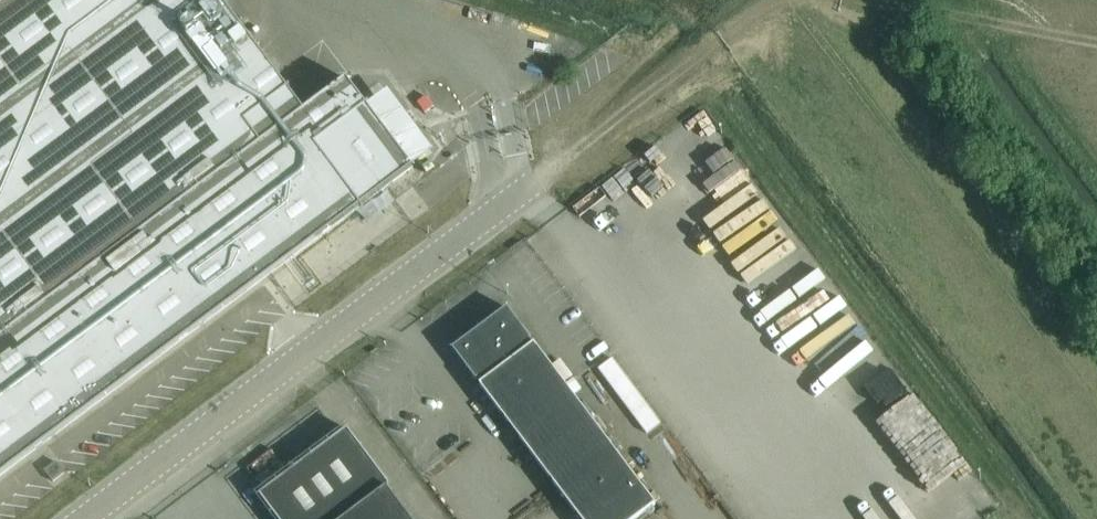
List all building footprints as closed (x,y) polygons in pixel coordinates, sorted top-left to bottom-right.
[(413,166),(346,77),(303,109),(253,41),(222,0),(0,0),(0,474),(413,166)] [(529,339),(531,338),(507,306),(452,347),(476,379),(478,378),(481,382),(479,383),(582,518),(634,518),(655,503),(534,342),(532,343),(529,339)] [(726,354),(760,396),(782,379),(748,336),(726,354)] [(867,409),(875,402),(860,384),(852,391),(867,409)] [(816,425),(840,411),(827,389),(803,402),(816,425)] [(361,477),(369,471),(355,454),(347,460),(361,477)] [(53,480),(64,472),(56,460),(44,469),(53,480)] [(386,487),(388,486),(387,485),(358,507),(342,518),(411,518),(386,487)]
